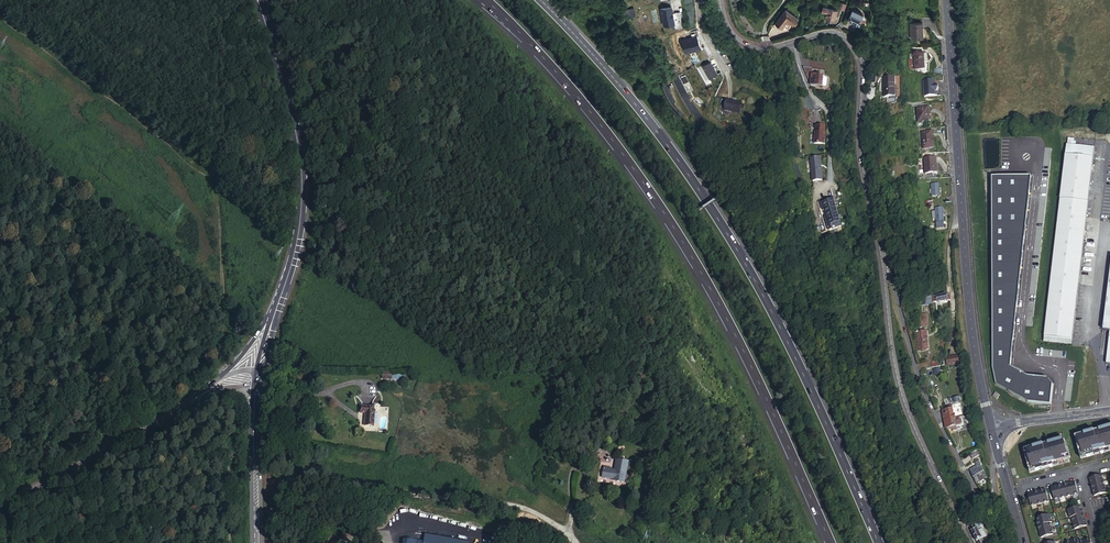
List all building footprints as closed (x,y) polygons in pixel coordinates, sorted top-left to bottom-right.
[(671,14),(670,7),(659,9),(662,26),(673,24),(673,29),(680,28),(678,13),(671,14)] [(836,20),(838,11),(826,8),(825,11),(828,11),(826,18),(836,20)] [(785,10),(774,25),(781,30),(786,23),(791,27),(797,19),(785,10)] [(863,26),(867,16),(853,10),(849,20),(863,26)] [(917,24),(918,39),(928,39),(927,23),(917,24)] [(864,36),(864,33),(862,32),(861,34),(859,37),(864,41),(867,38),(864,36)] [(699,48),(695,36),(680,41),(683,53),(699,48)] [(931,53),(917,54),(918,69),(929,69),(928,62),(932,62),(931,53)] [(707,79),(715,74),(708,63),(700,67),(707,79)] [(812,87),(814,76),(814,70),(806,68),(812,87)] [(826,77),(814,76),(812,87),(825,89),(825,88),(826,78),(826,77)] [(896,99),(895,79),(883,80),(884,99),(896,99)] [(926,96),(939,96),(939,92),(941,88),(938,85),(938,81),(926,81),(926,96)] [(723,110),(738,113),(740,103),(724,100),(723,110)] [(918,108),(919,122),(931,121),(930,103),(926,103),(926,108),(918,108)] [(817,133),(817,145),(827,144),(827,132),(826,133),(826,126),(817,126),(817,133)] [(934,131),(921,132),(922,148),(935,147),(934,131)] [(1044,336),(1073,339),(1079,285),(1091,186),(1096,147),(1068,143),(1044,336)] [(812,159),(813,183),(823,182),(821,159),(812,159)] [(936,159),(925,160),(926,175),(937,174),(936,159)] [(1032,177),(992,177),(993,369),(996,385),(1028,403),(1050,405),(1053,386),(1048,379),(1028,377),(1011,368),(1032,177)] [(940,196),(940,184),(933,185),(933,190),(931,190),(931,194),(933,193),(933,196),(940,196)] [(834,225),(829,226),(830,231),(843,228),(842,223),(842,222),(842,221),(841,218),(837,204),(836,201),(836,200),(834,201),(828,202),(834,225)] [(827,219),(829,226),(834,225),(828,202),(823,204),(824,210),(828,210),(830,218),(827,219)] [(945,228),(944,208),(936,209),(937,215),(933,216),(933,217),(932,217),(932,222),(937,222),(937,228),(945,228)] [(934,302),(934,296),(922,297),(922,305),(935,304),(934,302)] [(921,315),(922,327),(929,326),(927,314),(921,315)] [(918,332),(920,351),(930,350),(928,331),(918,332)] [(1072,345),(1073,339),(1044,336),(1044,342),(1072,345)] [(948,358),(948,366),(962,365),(961,356),(948,358)] [(944,377),(941,368),(934,369),(937,379),(944,377)] [(383,372),(382,380),(391,380),(392,372),(383,372)] [(364,419),(363,424),(372,425),(373,410),(370,410),(371,406),(361,406),(360,413),(364,413),(365,413),(365,419),(364,419)] [(957,418),(964,416),(962,408),(954,409),(955,418),(957,418)] [(944,417),(945,420),(955,418),(954,409),(944,412),(943,412),(944,417)] [(967,430),(964,416),(957,418),(955,418),(945,420),(946,428),(948,428),(948,430),(952,429),(953,431),(958,430),(958,432),(967,430)] [(1085,436),(1086,439),(1080,441),(1082,447),(1079,448),(1082,458),(1087,457),(1088,460),(1096,458),(1097,458),(1102,457),(1102,456),(1106,455),(1105,452),(1109,451),(1109,430),(1085,436)] [(1077,438),(1079,448),(1082,447),(1080,441),(1086,439),(1085,436),(1077,438)] [(1066,441),(1035,449),(1036,452),(1030,454),(1032,460),(1029,461),(1032,471),(1037,470),(1038,473),(1047,471),(1052,470),(1052,469),(1056,468),(1055,465),(1061,464),(1066,462),(1066,459),(1071,458),(1069,450),(1068,450),(1066,441)] [(1030,454),(1036,452),(1035,449),(1026,452),(1029,461),(1032,460),(1030,454)] [(611,472),(612,470),(605,468),(603,477),(614,479),(614,481),(625,483),(628,462),(617,460),(615,470),(615,472),(611,472)] [(984,463),(982,460),(979,461),(980,464),(972,467),(977,482),(987,478),(982,464),(984,463)] [(1103,478),(1091,481),(1093,487),(1105,484),(1103,478)] [(1077,483),(1071,485),(1074,497),(1080,496),(1077,483)] [(1093,487),(1095,493),(1107,490),(1105,484),(1093,487)] [(1071,485),(1065,487),(1068,499),(1074,497),(1071,485)] [(1065,487),(1059,488),(1062,500),(1068,499),(1065,487)] [(1059,488),(1053,490),(1057,502),(1062,500),(1059,488)] [(1095,493),(1096,499),(1108,496),(1107,490),(1095,493)] [(1048,491),(1042,493),(1045,505),(1051,503),(1048,491)] [(1042,493),(1036,494),(1040,506),(1045,505),(1042,493)] [(1036,494),(1031,496),(1034,508),(1040,506),(1036,494)] [(1082,508),(1070,512),(1072,521),(1073,520),(1085,517),(1084,512),(1083,512),(1082,508)] [(1052,516),(1040,519),(1041,523),(1039,524),(1041,529),(1053,526),(1052,520),(1053,520),(1052,516)] [(1085,517),(1073,520),(1075,526),(1087,522),(1085,517)] [(1088,527),(1087,522),(1075,526),(1076,531),(1088,527)] [(976,526),(972,528),(978,542),(983,540),(982,538),(988,536),(985,529),(979,531),(979,529),(977,530),(976,526)] [(1053,526),(1041,529),(1042,534),(1054,531),(1053,526)] [(1054,531),(1042,534),(1043,539),(1056,536),(1054,531)] [(424,536),(405,532),(403,542),(424,542),(423,542),(424,536)]
